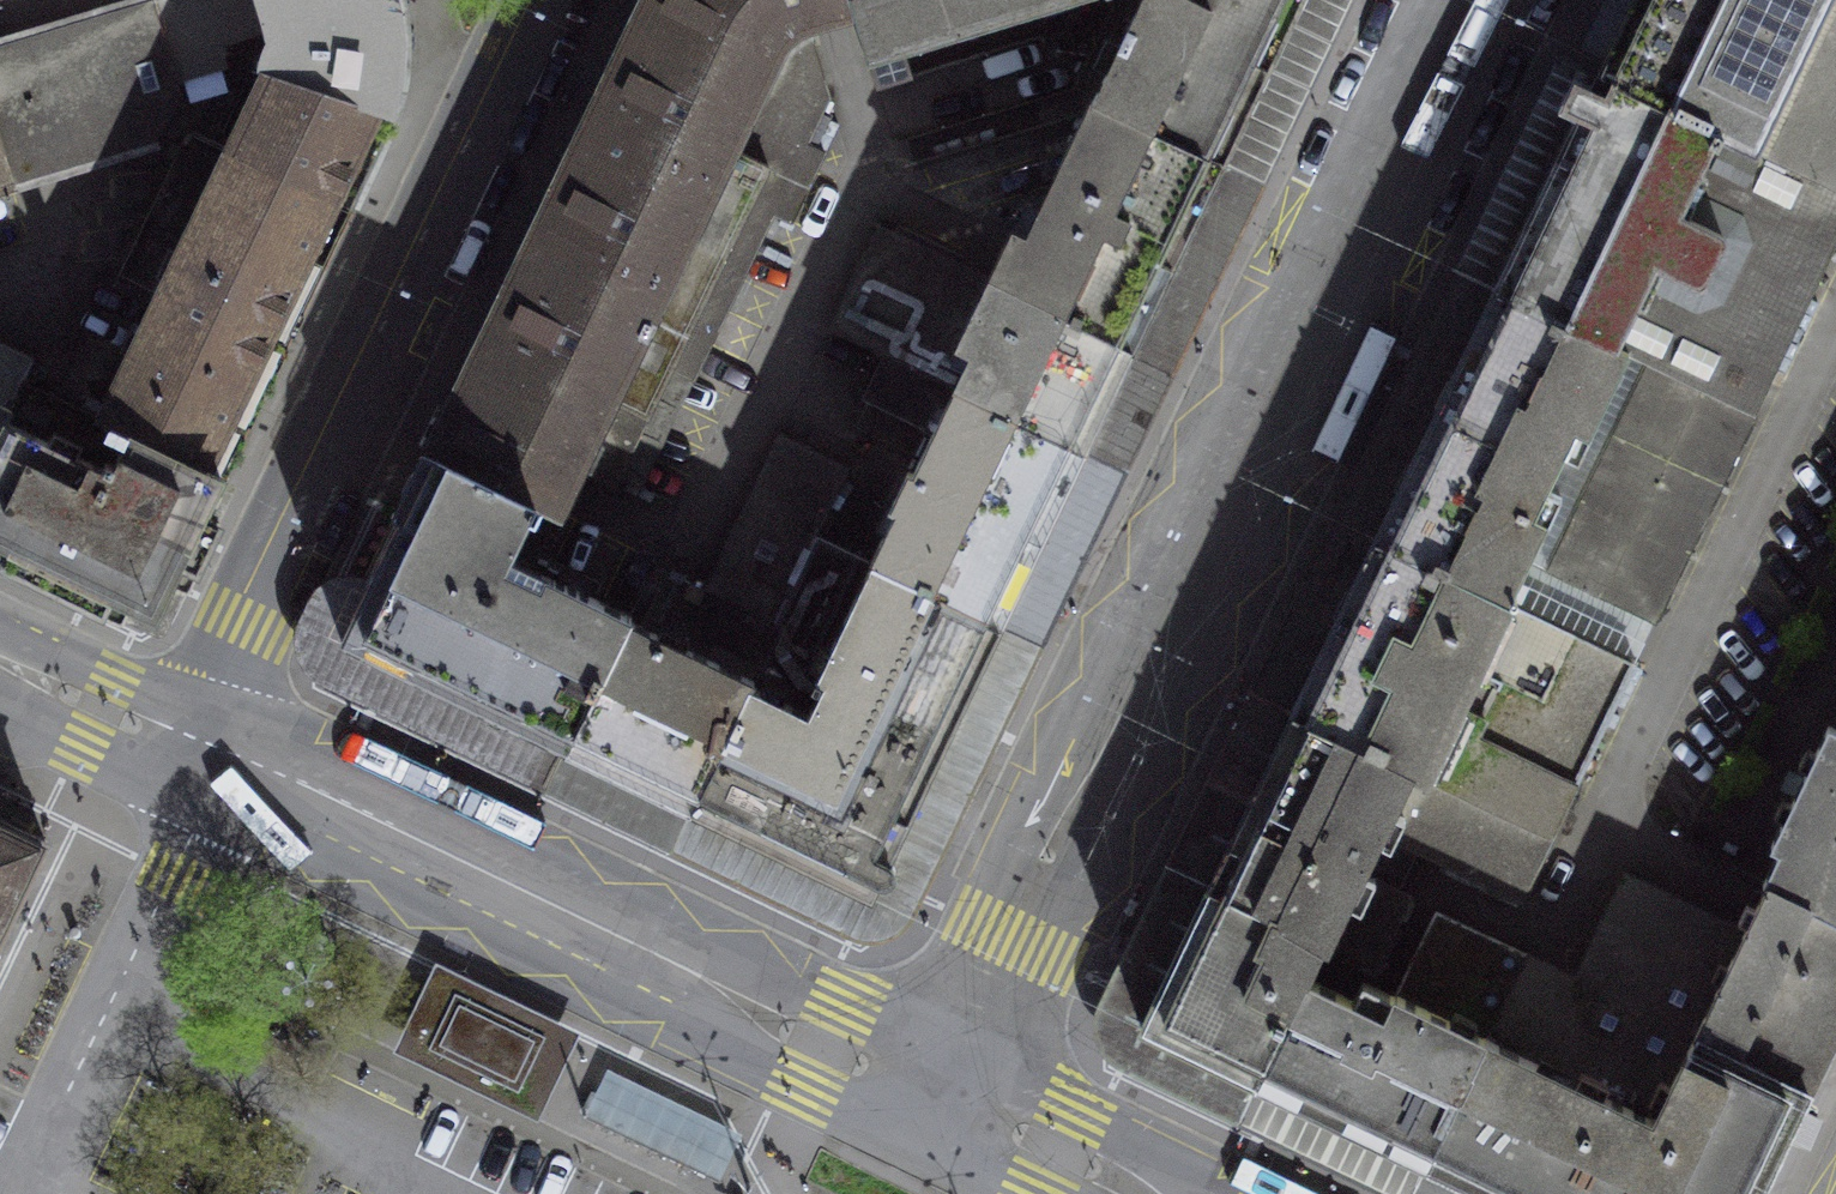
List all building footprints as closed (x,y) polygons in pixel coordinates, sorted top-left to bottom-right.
[(150,0),(0,46),(0,146),(10,181),(157,136),(181,98),(176,81),(150,0)] [(228,149),(350,209),(391,120),(396,99),(401,77),(401,10),(398,0),(150,0),(176,81),(226,65),(218,43),(264,29),(270,39),(259,63),(260,86),(228,149)] [(830,94),(808,23),(831,15),(852,9),(850,0),(648,0),(441,431),(430,454),(553,514),(564,490),(576,467),(594,476),(613,486),(672,367),(693,377),(774,212),(791,220),(824,153),(805,143),(830,94)] [(1078,0),(850,0),(852,9),(870,62),(1078,0)] [(1302,0),(1116,0),(1071,89),(1094,100),(1223,162),(1302,0)] [(1597,71),(1835,187),(1835,0),(1631,0),(1597,71)] [(1494,286),(1628,351),(1648,360),(1754,413),(1835,243),(1835,187),(1597,71),(1494,286)] [(1143,327),(1223,162),(1094,100),(1028,237),(1013,229),(999,258),(988,279),(1133,349),(1143,327)] [(0,146),(0,184),(10,181),(0,146)] [(100,419),(220,476),(276,361),(350,209),(228,149),(100,419)] [(1084,450),(1133,349),(988,279),(879,225),(829,329),(883,354),(1084,450)] [(1384,516),(1374,536),(1508,601),(1518,580),(1546,520),(1532,514),(1576,428),(1589,434),(1628,351),(1494,286),(1384,516)] [(24,383),(36,358),(0,340),(0,433),(24,383)] [(999,624),(1084,450),(883,354),(861,400),(931,433),(914,471),(909,468),(888,504),(896,508),(870,562),(999,624)] [(1655,620),(1754,413),(1648,360),(1548,569),(1655,620)] [(0,433),(0,541),(154,615),(170,580),(220,476),(100,419),(24,383),(0,433)] [(778,434),(745,501),(814,535),(846,467),(778,434)] [(565,746),(627,616),(629,613),(528,565),(536,549),(541,552),(559,517),(553,514),(430,454),(340,640),(565,746)] [(774,623),(814,535),(745,501),(715,570),(706,590),(774,623)] [(752,678),(750,682),(807,710),(822,678),(816,675),(870,562),(814,535),(774,623),(778,624),(752,678)] [(1374,536),(1291,710),(1425,774),(1550,835),(1634,663),(1508,601),(1374,536)] [(869,894),(999,624),(870,562),(816,675),(822,678),(807,710),(750,682),(691,809),(869,894)] [(774,623),(706,590),(685,579),(660,634),(752,678),(778,624),(774,623)] [(752,678),(660,634),(627,616),(565,746),(691,809),(750,682),(752,678)] [(1291,710),(1209,882),(1304,928),(1375,964),(1408,890),(1362,868),(1382,829),(1520,897),(1550,835),(1425,774),(1291,710)] [(1828,724),(1770,844),(1779,849),(1763,882),(1835,917),(1835,727),(1828,724)] [(46,841),(0,818),(0,935),(46,841)] [(1808,1088),(1692,1033),(1744,930),(1740,928),(1625,872),(1575,977),(1527,953),(1523,962),(1427,1160),(1496,1193),(1757,1193),(1808,1088)] [(1140,1023),(1253,1078),(1302,975),(1285,966),(1304,928),(1209,882),(1140,1023)] [(1763,882),(1752,904),(1740,928),(1744,930),(1692,1033),(1808,1088),(1835,1029),(1835,917),(1763,882)] [(1427,1160),(1523,962),(1431,918),(1385,1016),(1302,975),(1253,1078),(1427,1160)] [(396,1051),(539,1119),(560,1074),(575,1042),(432,974),(396,1051)] [(738,1130),(609,1068),(587,1113),(716,1175),(738,1130)]
